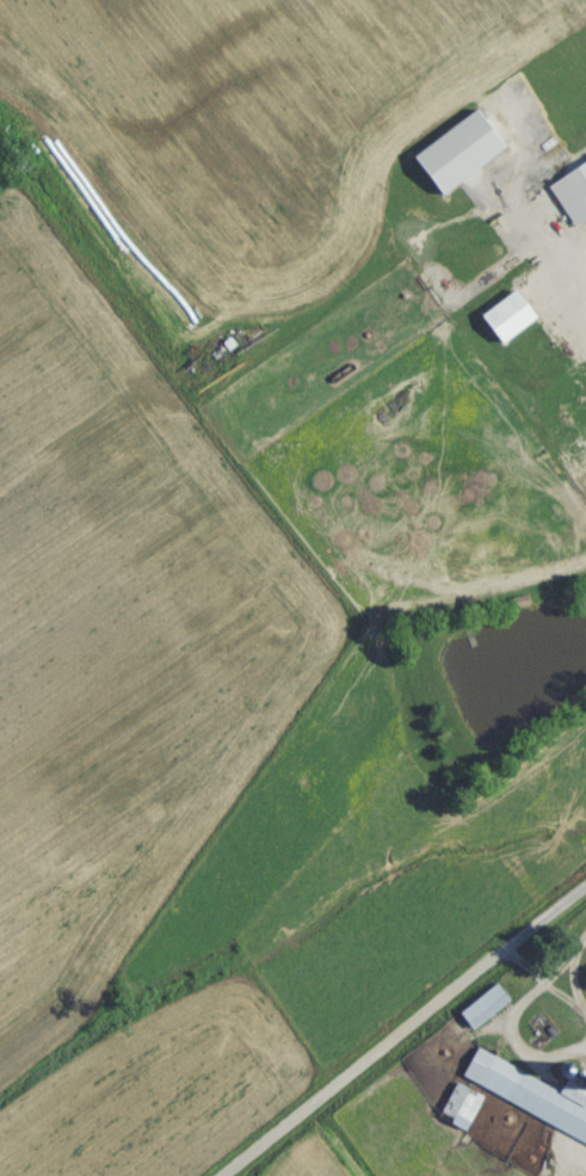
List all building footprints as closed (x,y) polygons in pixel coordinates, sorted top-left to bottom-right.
[(585,224),(585,165),(544,195),(571,234),(585,224)] [(475,324),(497,354),(533,327),(511,297),(475,324)] [(508,1008),(493,991),(455,1023),(469,1040),(508,1008)] [(579,1117),(585,1102),(562,1090),(557,1100),(472,1058),(457,1089),(585,1152),(585,1120),(579,1117)] [(435,1125),(461,1140),(480,1106),(453,1091),(435,1125)]
